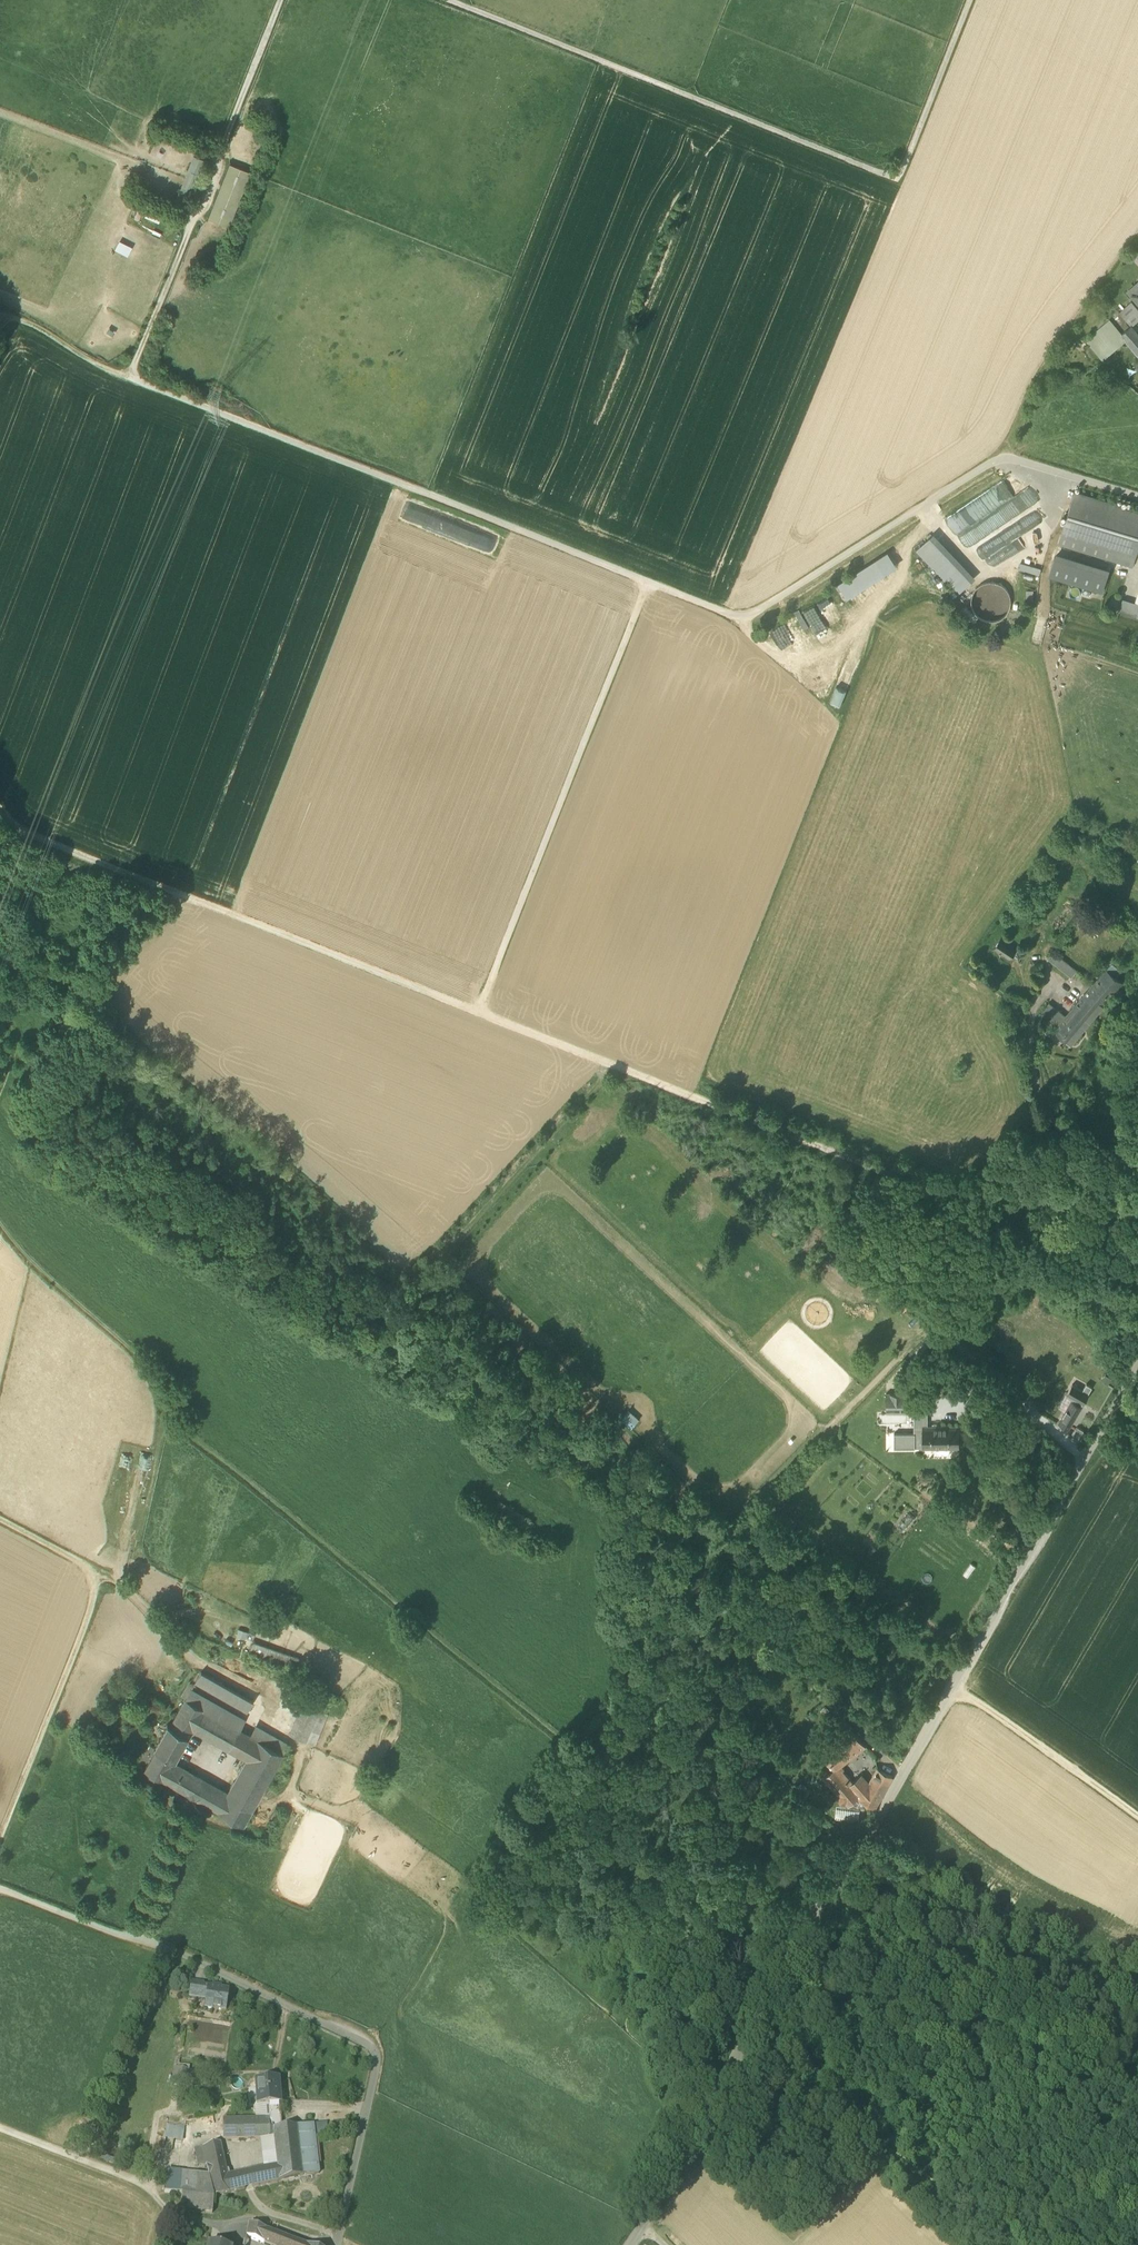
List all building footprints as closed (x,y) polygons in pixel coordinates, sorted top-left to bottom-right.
[(176,200),(186,204),(204,160),(193,156),(185,178),(176,199),(176,200)] [(208,218),(229,226),(250,173),(229,165),(208,218)] [(163,169),(161,174),(164,175),(162,180),(172,184),(172,185),(177,187),(182,177),(163,169)] [(125,255),(129,246),(116,240),(111,249),(125,255)] [(1137,286),(1137,284),(1137,282),(1136,284),(1126,293),(1137,307),(1137,287),(1137,286)] [(1130,328),(1130,329),(1137,322),(1137,312),(1131,303),(1119,314),(1130,328)] [(1085,341),(1102,361),(1125,341),(1120,336),(1108,321),(1085,341)] [(1130,329),(1130,328),(1120,336),(1125,341),(1129,346),(1137,339),(1137,338),(1130,329)] [(1064,336),(1056,347),(1062,351),(1069,341),(1064,336)] [(1135,352),(1137,350),(1137,339),(1129,346),(1135,352)] [(973,503),(974,510),(978,510),(978,506),(985,506),(989,503),(993,503),(996,506),(1003,501),(1003,506),(990,516),(991,527),(985,532),(985,537),(973,546),(973,550),(979,558),(988,558),(1014,539),(1012,503),(1004,503),(1013,496),(1012,479),(1007,479),(974,503),(973,503)] [(1013,480),(1013,493),(1021,493),(1021,480),(1013,480)] [(1061,538),(1124,557),(1122,566),(1133,569),(1137,551),(1137,514),(1074,494),(1061,538)] [(1009,525),(1019,538),(1046,517),(1036,504),(1009,525)] [(961,523),(963,516),(953,513),(950,528),(965,532),(967,524),(961,523)] [(916,552),(957,597),(973,582),(931,538),(916,552)] [(1058,547),(1122,566),(1124,557),(1061,538),(1058,547)] [(888,554),(839,587),(848,601),(897,568),(888,554)] [(1054,558),(1048,578),(1102,594),(1108,574),(1054,558)] [(1041,571),(1019,565),(1017,571),(1039,578),(1041,571)] [(917,583),(905,599),(916,607),(927,590),(917,583)] [(999,586),(991,584),(984,585),(977,589),(972,596),(970,603),(971,611),(976,618),(982,622),(990,624),(997,623),(1004,619),(1009,613),(1011,605),(1009,597),(1005,591),(999,586)] [(1136,620),(1137,614),(1137,606),(1135,605),(1123,602),(1119,615),(1136,620)] [(848,637),(828,709),(843,713),(863,642),(848,637)] [(1089,850),(1079,842),(1075,846),(1086,854),(1089,850)] [(991,955),(1000,960),(1009,947),(1001,941),(991,955)] [(1017,952),(1009,947),(1000,960),(1008,966),(1017,952)] [(1048,962),(1071,981),(1076,975),(1053,956),(1048,962)] [(1055,1036),(1071,1049),(1073,1046),(1115,996),(1121,988),(1115,983),(1121,976),(1112,968),(1094,989),(1065,1024),(1055,1036)] [(1042,1018),(1046,1021),(1053,1013),(1048,1010),(1042,1018)] [(1065,1024),(1053,1013),(1046,1021),(1043,1025),(1055,1036),(1065,1024)] [(1112,1379),(1105,1375),(1101,1381),(1108,1385),(1112,1379)] [(961,1384),(964,1388),(971,1382),(968,1378),(961,1384)] [(1066,1394),(1077,1400),(1082,1404),(1083,1404),(1089,1394),(1072,1384),(1066,1394)] [(914,1412),(914,1411),(914,1393),(886,1393),(886,1412),(914,1412)] [(928,1393),(914,1393),(914,1411),(924,1411),(927,1411),(928,1411),(928,1393)] [(1058,1407),(1065,1411),(1071,1401),(1075,1403),(1077,1400),(1066,1394),(1058,1407)] [(1065,1411),(1058,1423),(1068,1429),(1081,1407),(1081,1406),(1075,1403),(1071,1401),(1065,1411)] [(640,1417),(630,1408),(621,1418),(631,1427),(640,1417)] [(914,1411),(914,1412),(914,1433),(922,1433),(923,1425),(924,1425),(924,1411),(914,1411)] [(928,1425),(924,1425),(923,1425),(922,1433),(922,1442),(923,1447),(923,1448),(959,1447),(959,1425),(928,1425)] [(1078,1427),(1071,1438),(1077,1441),(1083,1430),(1078,1427)] [(914,1446),(914,1448),(915,1448),(915,1447),(915,1442),(922,1442),(922,1433),(914,1433),(894,1433),(894,1434),(895,1434),(895,1446),(914,1446)] [(895,1434),(894,1434),(894,1448),(914,1448),(914,1446),(895,1446),(895,1434)] [(898,1527),(904,1531),(915,1517),(909,1513),(905,1518),(903,1517),(901,1520),(902,1521),(898,1527)] [(971,1562),(963,1573),(968,1577),(976,1566),(971,1562)] [(247,1630),(238,1627),(235,1634),(245,1637),(247,1630)] [(248,1649),(295,1666),(298,1655),(252,1639),(248,1649)] [(196,1680),(248,1710),(253,1701),(201,1671),(196,1680)] [(190,1691),(185,1699),(238,1729),(242,1721),(190,1691)] [(230,1751),(233,1747),(242,1731),(238,1729),(185,1699),(170,1726),(188,1736),(192,1729),(230,1751)] [(291,1735),(307,1741),(319,1711),(303,1705),(291,1735)] [(326,1714),(319,1711),(307,1741),(314,1744),(326,1714)] [(154,1747),(156,1749),(174,1759),(188,1736),(170,1726),(167,1724),(154,1747)] [(820,1748),(834,1767),(835,1768),(836,1767),(865,1744),(850,1725),(820,1748)] [(256,1728),(251,1736),(257,1740),(283,1755),(288,1746),(256,1728)] [(233,1747),(240,1751),(249,1735),(242,1731),(233,1747)] [(240,1751),(248,1756),(257,1740),(251,1736),(249,1735),(240,1751)] [(226,1795),(217,1789),(208,1805),(243,1825),(283,1755),(257,1740),(248,1756),(226,1795)] [(172,1764),(174,1759),(156,1749),(144,1769),(162,1779),(172,1764)] [(162,1779),(186,1793),(195,1777),(172,1764),(162,1779)] [(848,1803),(858,1795),(859,1793),(850,1783),(848,1780),(848,1779),(847,1778),(846,1778),(845,1777),(844,1777),(836,1767),(835,1768),(834,1767),(824,1775),(840,1793),(838,1795),(844,1802),(846,1800),(848,1803)] [(877,1767),(869,1782),(861,1797),(860,1797),(875,1806),(892,1775),(877,1767)] [(861,1773),(850,1783),(859,1793),(858,1795),(861,1797),(869,1782),(861,1773)] [(202,1781),(195,1777),(186,1793),(193,1797),(202,1781)] [(217,1789),(202,1781),(193,1797),(208,1805),(217,1789)] [(189,1998),(206,2000),(207,1989),(203,1988),(203,1986),(191,1984),(189,1998)] [(204,2010),(225,2012),(228,1992),(220,1991),(221,1988),(212,1987),(212,1989),(207,1989),(206,2000),(204,2010)] [(172,2087),(185,2089),(186,2087),(189,2072),(175,2069),(172,2087)] [(256,2082),(257,2106),(267,2105),(279,2105),(278,2080),(256,2082)] [(267,2105),(257,2106),(254,2106),(255,2119),(269,2119),(267,2105)] [(267,2105),(269,2119),(269,2130),(273,2129),(282,2128),(279,2105),(267,2105)] [(226,2140),(260,2139),(270,2138),(269,2130),(269,2119),(255,2119),(223,2120),(223,2139),(226,2140)] [(313,2124),(315,2137),(328,2135),(326,2123),(313,2124)] [(313,2124),(282,2128),(273,2129),(277,2165),(279,2182),(304,2176),(319,2174),(315,2137),(313,2124)] [(185,2128),(167,2125),(164,2140),(182,2143),(185,2128)] [(260,2139),(263,2169),(277,2165),(273,2129),(269,2130),(270,2138),(260,2139)] [(207,2165),(207,2167),(224,2163),(220,2144),(196,2150),(199,2167),(207,2165)] [(226,2173),(224,2163),(207,2167),(209,2175),(209,2176),(226,2173)] [(263,2169),(249,2172),(253,2188),(279,2182),(277,2165),(263,2169)] [(249,2172),(242,2173),(245,2189),(253,2188),(249,2172)] [(214,2198),(214,2197),(213,2196),(209,2176),(166,2173),(165,2193),(182,2195),(214,2198)] [(226,2173),(209,2176),(213,2196),(214,2197),(245,2189),(242,2173),(227,2177),(226,2173)] [(212,2214),(214,2198),(182,2195),(181,2211),(212,2214)] [(291,2240),(249,2224),(247,2237),(268,2244),(289,2244),(291,2240)]
